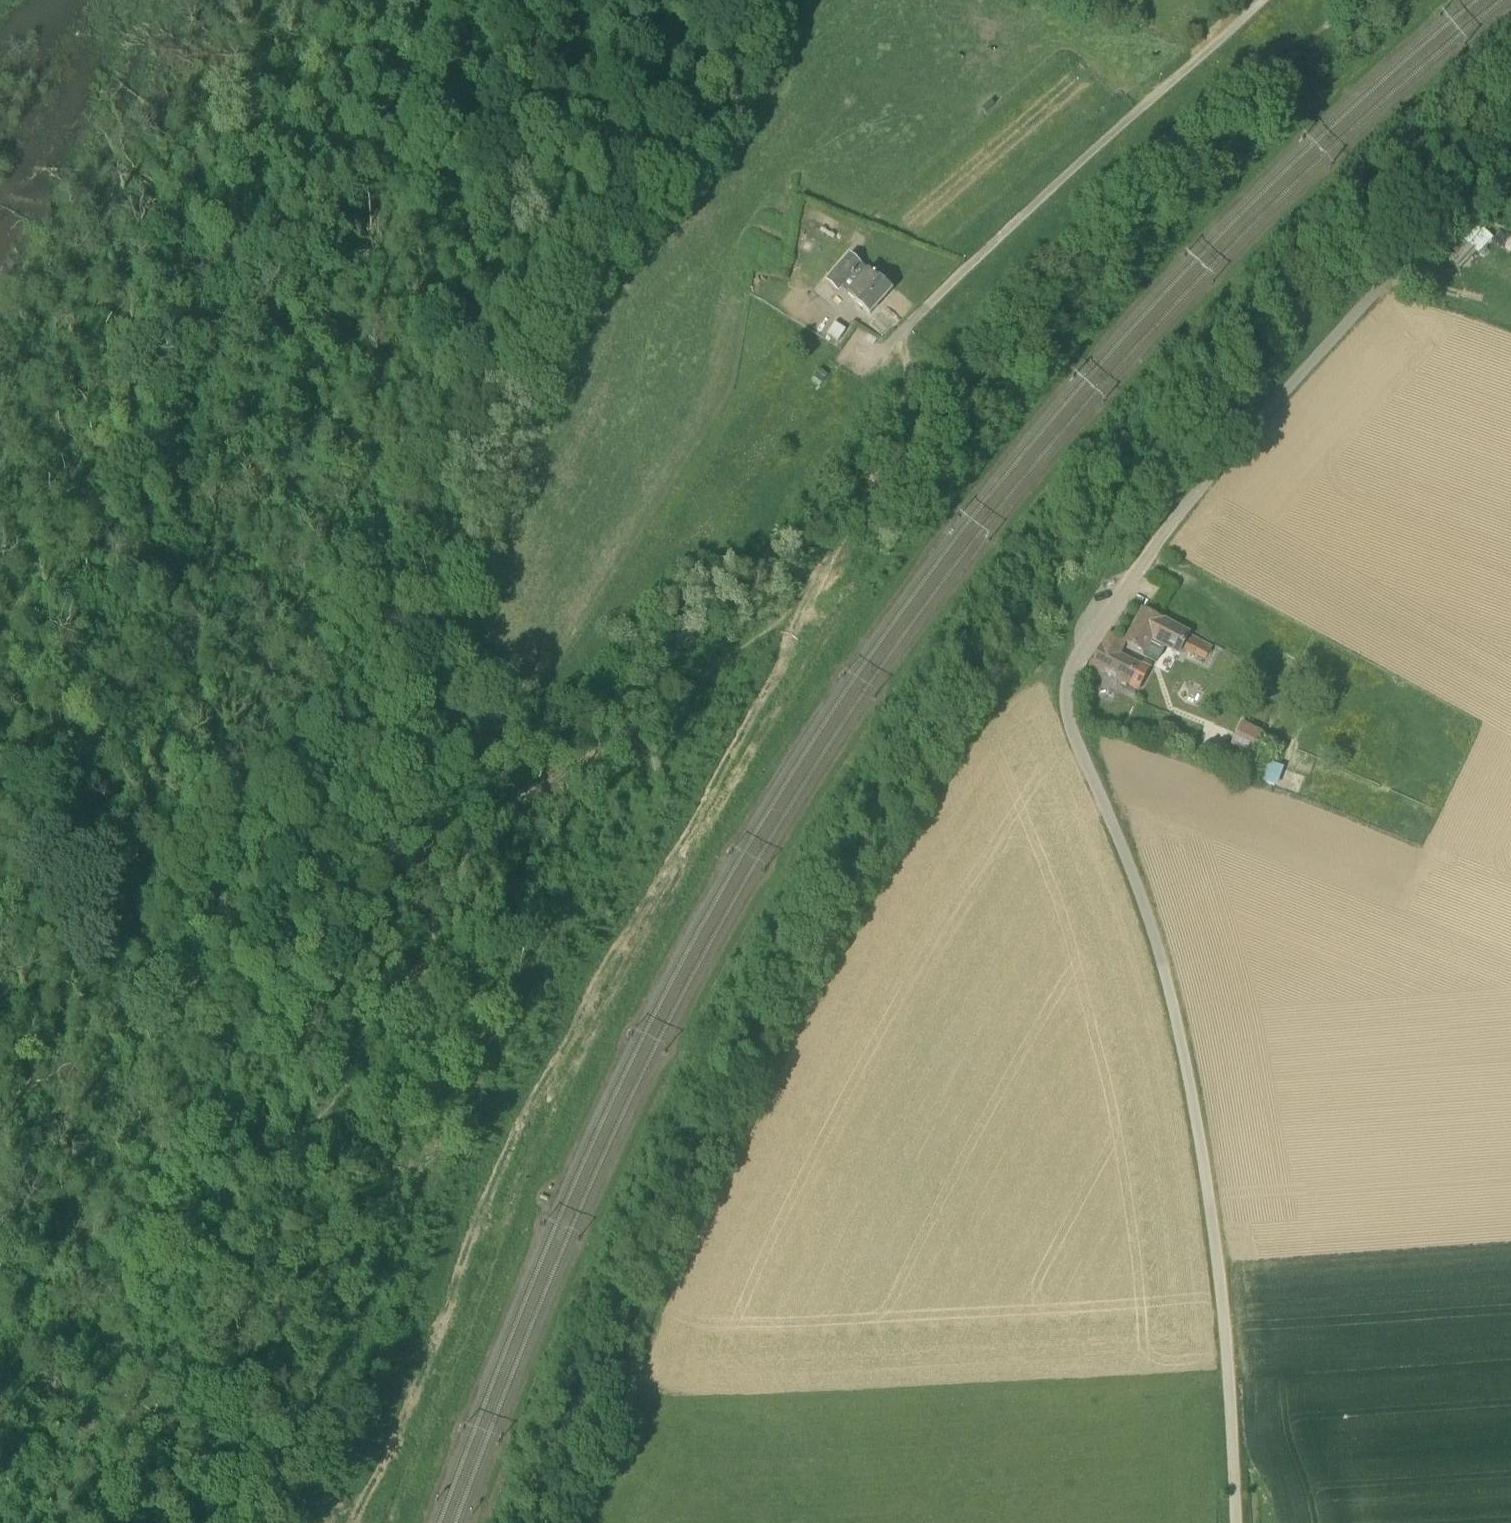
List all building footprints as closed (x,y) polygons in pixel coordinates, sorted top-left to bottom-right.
[(850,255),(826,283),(837,292),(840,288),(870,315),(891,292),(850,255)] [(1141,610),(1125,642),(1144,652),(1151,637),(1180,652),(1182,648),(1193,654),(1200,640),(1141,610)] [(1147,670),(1102,646),(1092,665),(1137,689),(1147,670)] [(1241,722),(1229,747),(1250,757),(1262,732),(1241,722)] [(1263,759),(1257,778),(1279,785),(1285,767),(1263,759)]
